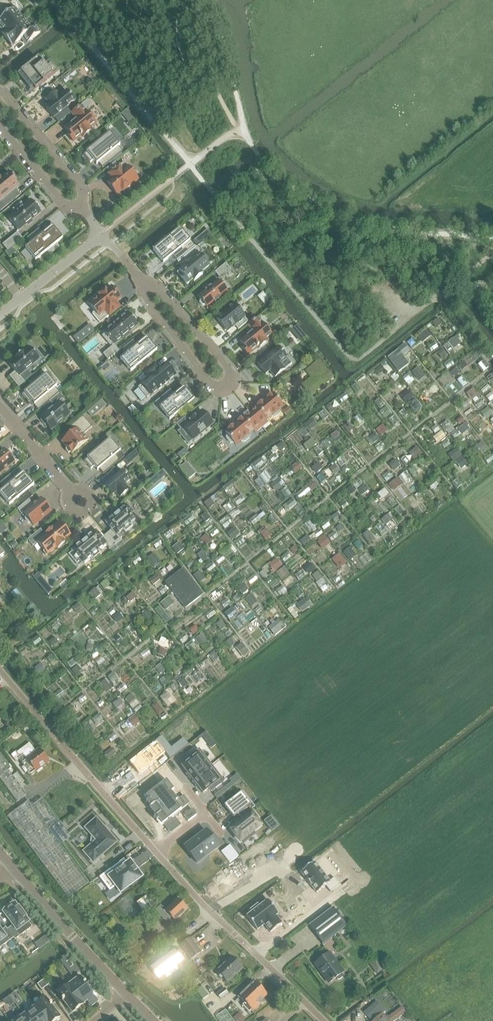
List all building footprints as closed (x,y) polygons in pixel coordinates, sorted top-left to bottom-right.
[(20,14),(24,10),(16,0),(15,0),(11,3),(15,8),(0,20),(0,27),(4,31),(1,33),(4,37),(25,20),(20,14)] [(29,42),(40,33),(35,27),(32,29),(25,20),(4,37),(12,47),(25,36),(29,42)] [(36,84),(39,87),(58,71),(52,63),(46,67),(38,58),(18,75),(30,90),(36,84)] [(55,92),(46,100),(51,105),(46,109),(54,118),(58,122),(71,112),(67,108),(75,101),(67,92),(60,98),(55,92)] [(76,119),(65,128),(69,133),(67,135),(73,142),(81,136),(82,138),(92,130),(90,128),(96,123),(84,109),(90,105),(87,101),(72,113),(76,119)] [(123,152),(118,147),(120,145),(110,133),(86,152),(87,152),(84,155),(90,163),(93,160),(97,164),(98,163),(103,169),(123,152)] [(129,185),(137,178),(128,167),(128,168),(124,163),(119,166),(109,175),(113,180),(108,184),(117,195),(122,191),(123,193),(130,187),(129,185)] [(16,190),(18,188),(14,183),(16,182),(9,174),(4,179),(3,178),(0,180),(0,210),(1,211),(20,195),(16,190)] [(32,220),(41,213),(39,210),(39,207),(36,203),(33,203),(31,200),(23,206),(21,203),(14,210),(16,212),(8,218),(19,231),(27,224),(28,226),(33,222),(32,220)] [(45,253),(63,239),(54,229),(45,236),(39,228),(26,239),(31,244),(25,248),(33,258),(43,249),(45,253)] [(198,246),(212,235),(207,229),(193,241),(198,246)] [(189,250),(185,245),(190,241),(182,231),(172,239),(170,236),(153,251),(161,261),(170,253),(177,261),(189,250)] [(8,251),(22,239),(17,233),(3,245),(8,251)] [(209,266),(200,255),(203,253),(197,246),(178,263),(183,268),(179,271),(183,276),(180,277),(186,285),(193,280),(194,281),(203,274),(201,273),(209,266)] [(221,280),(232,271),(227,265),(216,274),(221,280)] [(208,310),(229,292),(227,290),(229,288),(223,280),(220,282),(218,280),(210,286),(209,285),(204,289),(205,291),(198,297),(200,300),(200,303),(202,306),(205,307),(208,310)] [(120,308),(116,303),(121,298),(112,287),(107,291),(105,289),(98,295),(100,297),(90,305),(95,312),(92,314),(100,323),(109,316),(120,308)] [(247,323),(243,318),(244,318),(241,315),(241,312),(239,308),(236,308),(233,305),(217,319),(227,331),(234,325),(238,330),(247,323)] [(114,345),(138,325),(136,322),(136,319),(133,316),(130,316),(128,313),(104,333),(105,334),(102,336),(110,346),(113,344),(114,345),(103,354),(108,360),(119,351),(114,345)] [(109,326),(115,321),(112,317),(106,322),(109,326)] [(258,318),(248,325),(253,331),(240,341),(244,346),(242,348),(248,355),(257,348),(258,349),(267,341),(267,340),(272,335),(269,332),(271,331),(266,325),(265,326),(258,318)] [(83,330),(79,333),(79,337),(81,339),(84,339),(88,336),(88,333),(86,330),(83,330)] [(140,364),(157,350),(148,340),(139,347),(133,340),(121,350),(126,355),(120,359),(128,369),(138,361),(140,364)] [(410,351),(405,344),(398,349),(398,350),(388,358),(398,372),(409,364),(403,356),(410,351)] [(20,376),(40,359),(29,347),(9,364),(15,372),(10,376),(19,387),(25,382),(20,376)] [(279,363),(286,357),(285,356),(286,356),(286,353),(284,349),(280,349),(279,348),(271,355),(267,350),(254,361),(258,365),(258,366),(265,375),(270,371),(275,378),(285,370),(279,363)] [(103,369),(108,365),(107,364),(106,362),(99,368),(97,370),(99,372),(103,369)] [(176,376),(166,363),(160,368),(156,364),(143,374),(147,378),(141,383),(142,384),(138,387),(146,398),(150,395),(151,396),(176,376)] [(381,365),(375,370),(379,375),(385,370),(381,365)] [(417,368),(412,372),(418,379),(422,375),(417,368)] [(60,393),(55,388),(57,386),(46,374),(22,395),(29,403),(31,401),(34,404),(33,405),(38,411),(60,393)] [(178,413),(194,400),(186,390),(177,397),(171,389),(154,403),(159,409),(160,409),(167,417),(176,411),(178,413)] [(472,389),(466,393),(471,401),(476,396),(478,398),(479,397),(480,396),(477,392),(476,393),(472,389)] [(70,415),(59,402),(64,398),(60,393),(50,402),(53,406),(41,417),(42,419),(41,420),(45,426),(47,424),(51,430),(70,415)] [(279,414),(280,410),(279,410),(283,407),(273,394),(256,408),(257,409),(251,414),(259,424),(262,428),(268,423),(266,420),(271,417),(275,417),(279,414)] [(102,400),(101,401),(87,413),(92,418),(106,406),(107,406),(102,400)] [(412,404),(409,406),(415,413),(422,407),(416,400),(415,401),(414,400),(411,402),(412,404)] [(330,404),(326,407),(331,413),(335,410),(330,404)] [(386,407),(380,412),(385,419),(391,414),(386,407)] [(488,407),(483,411),(488,418),(492,414),(488,407)] [(193,440),(213,424),(202,411),(190,421),(186,416),(176,425),(180,429),(177,432),(188,445),(193,440)] [(254,430),(253,429),(259,424),(251,414),(244,419),(244,418),(225,433),(227,435),(227,439),(230,443),(233,444),(234,443),(236,445),(241,441),(245,441),(249,438),(250,435),(249,434),(254,430)] [(83,416),(70,427),(74,431),(62,442),(66,448),(66,450),(68,454),(71,453),(72,454),(89,440),(84,434),(92,427),(83,416)] [(461,417),(456,421),(460,425),(464,421),(461,417)] [(349,423),(343,427),(348,433),(354,429),(349,423)] [(465,424),(459,429),(462,434),(468,429),(465,424)] [(120,461),(116,455),(121,451),(110,439),(87,458),(84,461),(91,469),(94,466),(97,471),(99,469),(103,474),(120,461)] [(481,442),(474,447),(481,455),(488,450),(481,442)] [(417,447),(409,453),(414,460),(422,454),(417,447)] [(14,462),(4,450),(0,453),(0,474),(14,462)] [(353,451),(347,456),(351,460),(356,456),(353,451)] [(125,468),(132,462),(127,457),(121,462),(125,468)] [(297,462),(291,467),(295,474),(302,469),(297,462)] [(335,465),(331,468),(335,474),(339,471),(335,465)] [(196,474),(191,467),(185,472),(184,473),(186,475),(189,479),(190,478),(196,474)] [(125,485),(131,480),(123,471),(116,477),(113,472),(102,481),(106,486),(105,486),(113,495),(115,493),(120,498),(129,491),(125,485)] [(163,476),(164,474),(161,471),(160,472),(156,475),(159,479),(163,476)] [(34,485),(25,475),(17,482),(10,475),(0,483),(0,485),(3,489),(0,492),(0,494),(7,503),(15,496),(17,499),(34,485)] [(278,478),(270,484),(275,492),(283,486),(278,478)] [(231,482),(222,488),(226,493),(235,487),(231,482)] [(34,526),(51,511),(41,499),(34,505),(29,500),(17,509),(22,515),(23,514),(26,516),(26,519),(28,523),(31,523),(34,526)] [(133,527),(130,524),(137,518),(127,506),(118,513),(118,512),(114,516),(106,523),(112,530),(107,534),(116,545),(122,540),(117,535),(123,530),(126,533),(133,527)] [(205,513),(200,518),(204,523),(210,519),(205,513)] [(388,515),(381,520),(386,526),(393,520),(388,515)] [(63,541),(70,535),(60,523),(53,529),(53,528),(46,534),(45,535),(40,529),(28,540),(33,546),(38,542),(48,554),(57,547),(58,548),(65,543),(63,541)] [(98,551),(106,544),(110,549),(116,545),(107,534),(102,538),(96,531),(86,539),(82,543),(72,551),(83,564),(91,557),(93,560),(101,554),(98,551)] [(368,531),(363,535),(370,544),(375,540),(368,531)] [(18,546),(14,541),(10,544),(10,545),(14,550),(14,549),(18,546)] [(277,559),(269,565),(274,572),(282,566),(277,559)] [(204,595),(183,568),(165,582),(186,609),(204,595)] [(318,572),(312,577),(317,583),(323,579),(318,572)] [(45,581),(38,574),(33,578),(40,586),(45,581)] [(155,575),(148,580),(153,585),(159,580),(155,575)] [(63,591),(70,585),(70,584),(67,582),(60,588),(62,590),(63,591)] [(243,584),(237,588),(242,595),(248,591),(243,584)] [(251,594),(245,599),(251,607),(257,602),(251,594)] [(168,597),(160,604),(166,611),(174,604),(168,597)] [(78,604),(72,608),(77,614),(83,610),(78,604)] [(248,610),(242,614),(243,615),(245,614),(249,619),(253,616),(248,610)] [(119,613),(113,618),(117,624),(123,619),(119,613)] [(195,626),(190,630),(194,635),(199,631),(195,626)] [(54,638),(49,642),(53,647),(58,643),(54,638)] [(242,643),(235,649),(244,659),(250,654),(242,643)] [(170,657),(162,663),(167,670),(175,664),(170,657)] [(183,678),(177,682),(183,689),(188,685),(183,678)] [(49,762),(46,757),(40,749),(36,752),(29,743),(17,753),(16,752),(11,756),(16,762),(19,760),(24,766),(21,768),(26,773),(28,771),(31,775),(35,772),(36,771),(38,771),(41,769),(41,767),(49,762)] [(112,749),(105,754),(109,760),(116,754),(112,749)] [(188,762),(182,767),(192,780),(211,765),(199,750),(186,760),(188,762)] [(0,759),(0,780),(16,802),(27,794),(0,759)] [(211,765),(192,780),(203,793),(209,789),(211,791),(223,781),(211,765)] [(24,782),(17,773),(13,776),(20,785),(24,782)] [(162,808),(180,795),(164,774),(154,781),(156,783),(148,790),(150,792),(141,799),(157,819),(161,816),(163,818),(164,817),(163,815),(165,813),(162,808)] [(243,791),(224,806),(233,818),(238,815),(240,818),(241,818),(252,810),(255,807),(243,791)] [(90,884),(61,845),(71,837),(42,798),(32,806),(28,801),(8,816),(70,900),(90,884)] [(192,810),(184,816),(188,821),(196,815),(192,810)] [(258,817),(252,810),(241,818),(240,818),(231,825),(236,831),(233,833),(239,841),(241,839),(243,843),(255,834),(253,831),(260,825),(255,819),(258,817)] [(271,815),(263,821),(271,831),(279,825),(271,815)] [(117,842),(96,819),(85,828),(93,837),(92,837),(91,844),(92,844),(84,852),(93,863),(117,842)] [(195,863),(217,847),(205,831),(183,848),(195,863)] [(230,845),(221,852),(230,863),(238,856),(230,845)] [(121,861),(103,874),(112,887),(119,883),(123,889),(143,874),(142,873),(144,871),(139,865),(138,866),(133,859),(124,865),(121,861)] [(141,910),(128,893),(116,903),(129,920),(141,910)] [(156,907),(147,895),(137,903),(146,915),(156,907)] [(181,916),(187,910),(178,899),(165,911),(161,906),(156,911),(174,930),(185,919),(181,916)] [(270,901),(249,917),(259,931),(266,925),(273,933),(284,924),(278,916),(280,914),(270,901)] [(32,927),(25,918),(26,917),(19,908),(18,908),(15,904),(13,905),(12,905),(5,910),(5,911),(3,913),(13,925),(7,930),(13,938),(15,940),(32,927)] [(347,927),(333,908),(309,926),(323,945),(347,927)] [(7,930),(6,928),(1,931),(0,930),(0,948),(13,938),(7,930)] [(47,935),(35,944),(39,950),(51,940),(47,935)] [(201,952),(191,938),(180,946),(191,960),(201,952)] [(186,961),(179,951),(176,953),(174,951),(167,956),(163,951),(151,960),(155,965),(150,968),(159,980),(166,976),(165,974),(177,965),(179,967),(186,961)] [(343,972),(329,953),(316,963),(321,970),(322,969),(324,973),(323,974),(329,983),(336,978),(337,980),(339,980),(343,977),(343,975),(342,974),(343,972)] [(227,983),(243,968),(231,956),(216,971),(227,983)] [(382,968),(378,964),(373,967),(377,972),(382,968)] [(97,1001),(85,985),(86,984),(85,983),(84,984),(77,974),(66,983),(82,1005),(83,1004),(82,1003),(87,1000),(91,1005),(97,1001)] [(82,1005),(66,983),(55,990),(63,1000),(61,1000),(62,1002),(63,1001),(72,1012),(82,1005)] [(258,1003),(266,995),(259,988),(260,987),(257,983),(256,984),(254,983),(239,997),(244,1003),(242,1006),(249,1013),(251,1012),(251,1013),(259,1005),(258,1003)] [(208,996),(202,986),(196,991),(203,1000),(208,996)] [(51,1006),(52,1005),(51,1004),(50,1005),(46,999),(36,1006),(34,1003),(33,1004),(46,1020),(55,1020),(60,1017),(51,1006)] [(406,1012),(402,1007),(387,1019),(383,1014),(385,1012),(385,1011),(388,1009),(383,1003),(380,1005),(367,1016),(371,1020),(394,1020),(406,1012)] [(33,1004),(21,1013),(28,1020),(46,1020),(33,1004)] [(21,1013),(10,1020),(28,1020),(21,1013)] [(240,1013),(233,1018),(235,1020),(244,1020),(245,1020),(240,1013)]
